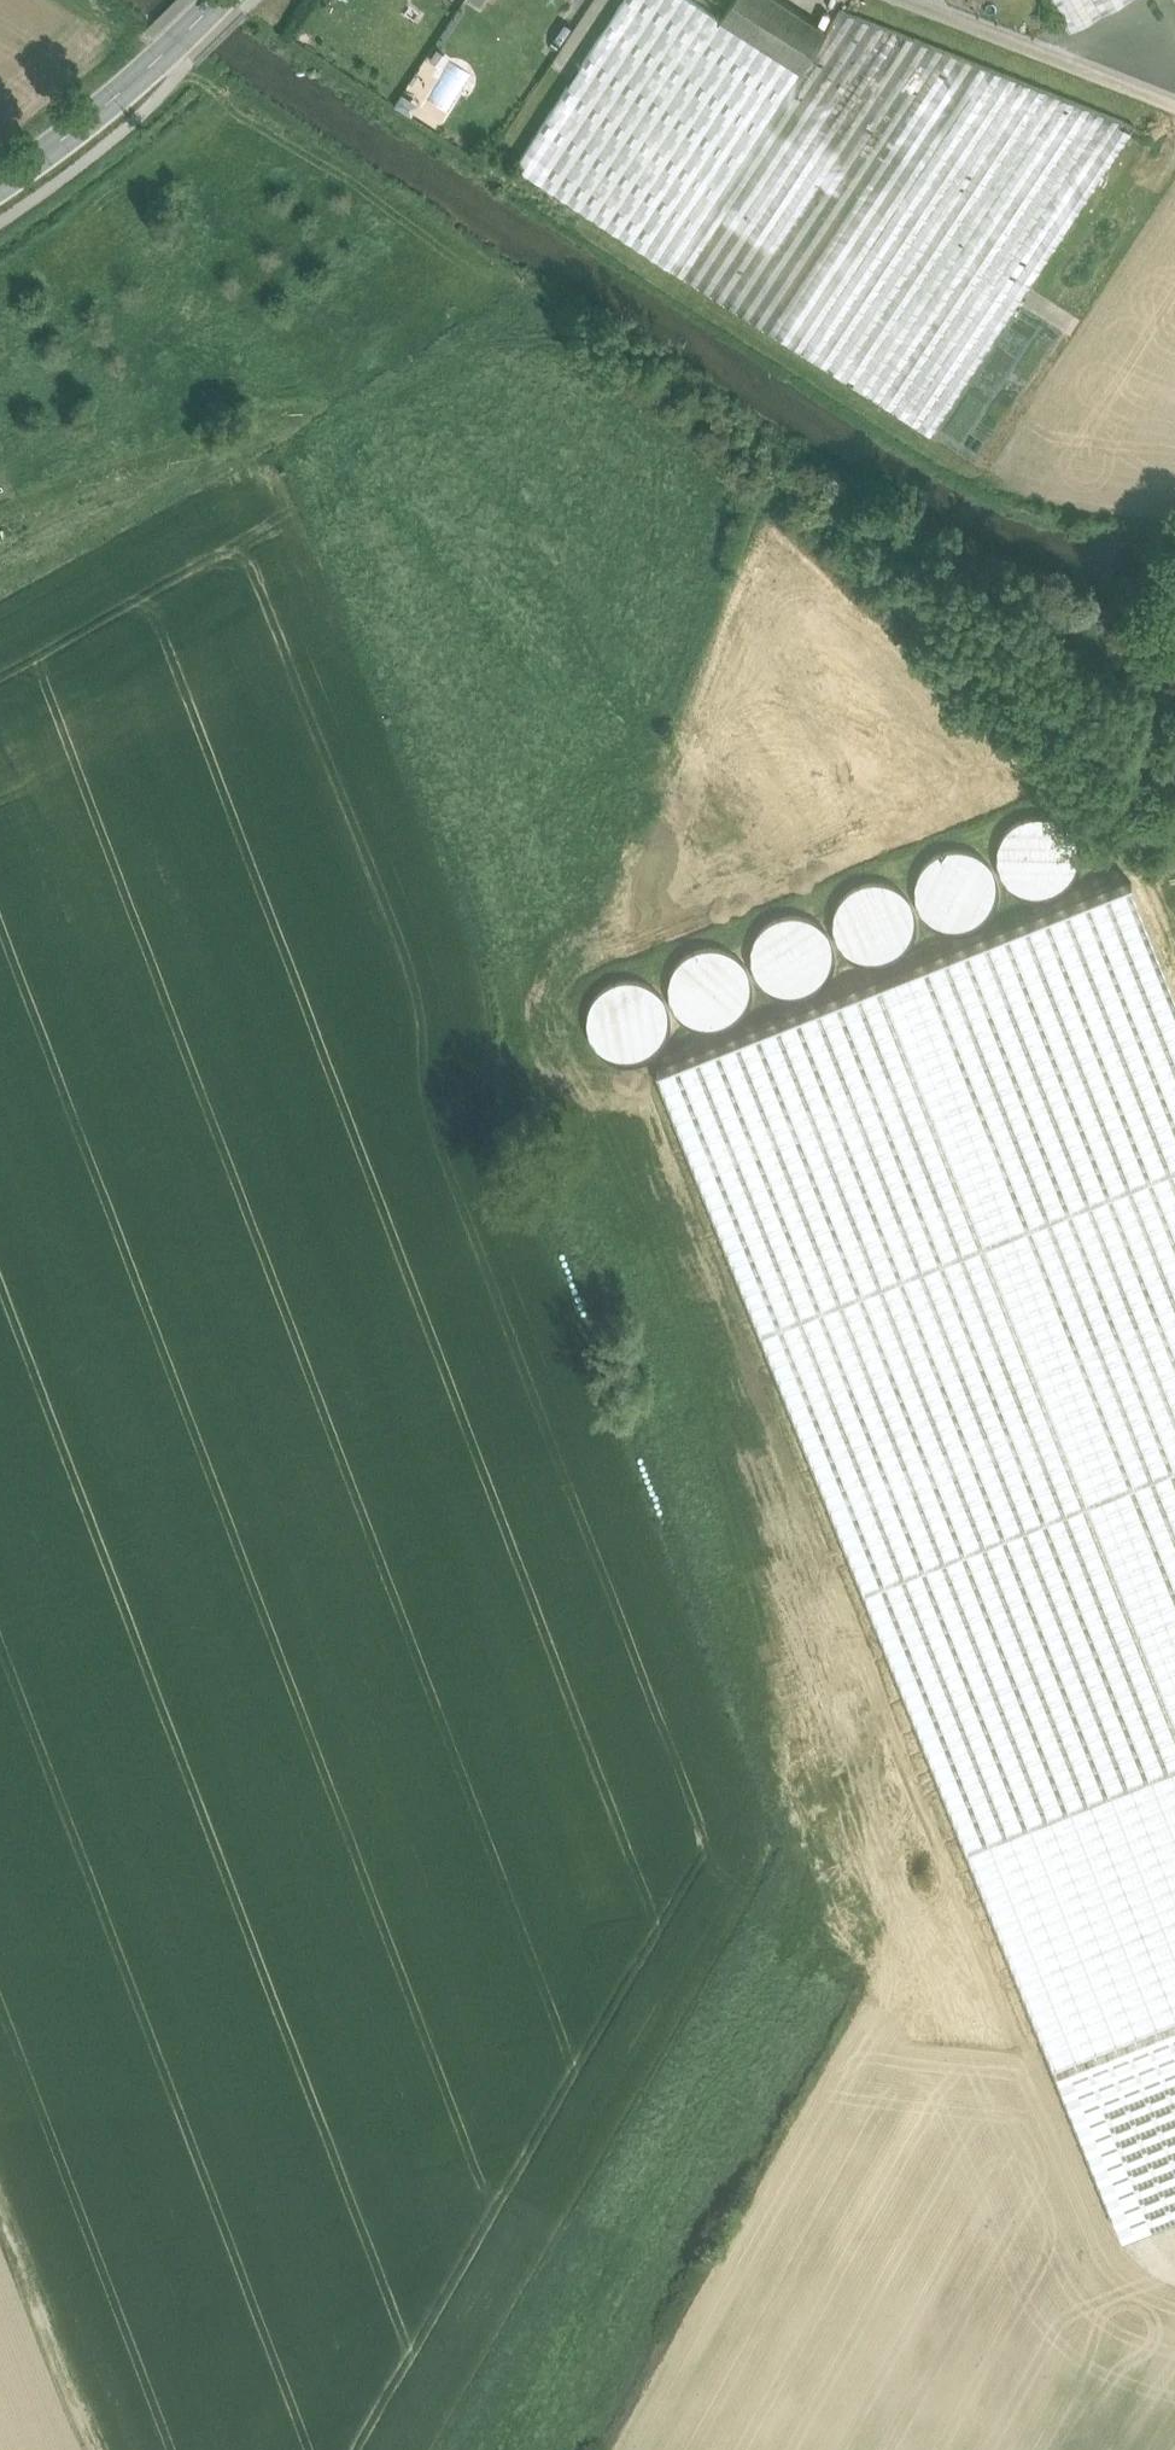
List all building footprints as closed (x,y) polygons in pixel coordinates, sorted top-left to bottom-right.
[(841,8),(828,29),(799,71),(786,63),(788,59),(720,17),(721,17),(696,0),(624,0),(515,164),(931,434),(1136,125),(841,8)] [(783,0),(731,0),(721,17),(720,17),(788,59),(786,63),(799,71),(828,29),(783,0)] [(1071,30),(1124,0),(1054,0),(1071,30)]
